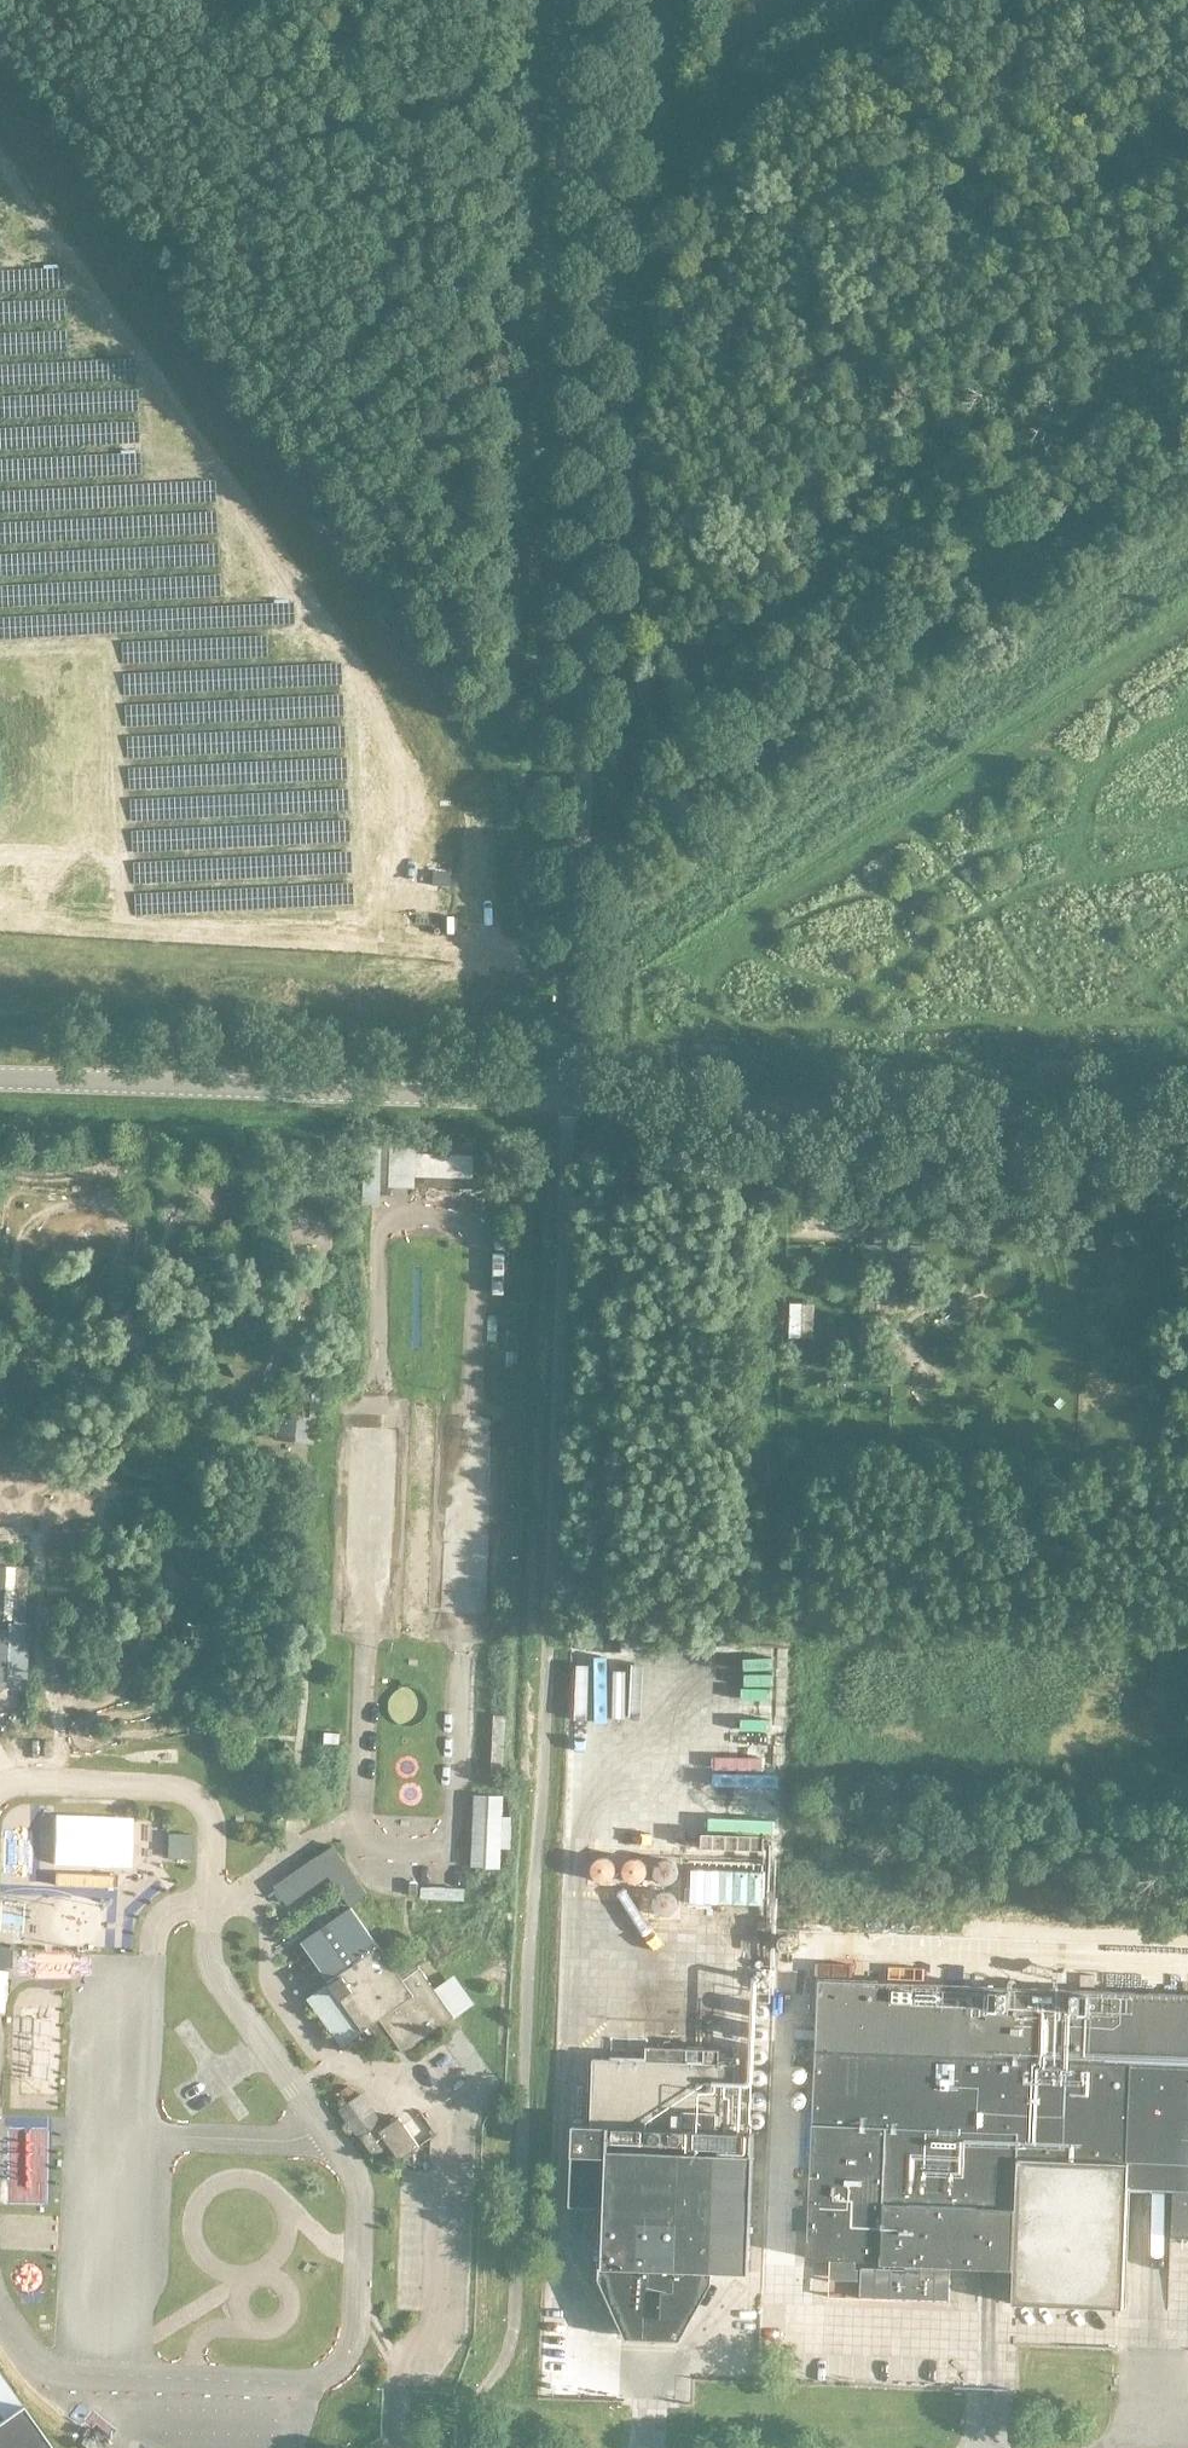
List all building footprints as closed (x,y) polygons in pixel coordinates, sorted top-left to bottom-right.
[(274,1438),(312,1443),(315,1417),(317,1417),(320,1393),(303,1391),(300,1415),(277,1413),(274,1438)] [(6,1621),(5,1629),(3,1687),(24,1688),(27,1622),(6,1621)] [(369,1893),(333,1842),(316,1855),(352,1905),(369,1893)] [(310,1859),(274,1884),(288,1903),(324,1878),(310,1859)] [(273,1886),(260,1895),(269,1907),(281,1898),(273,1886)] [(301,1942),(329,1981),(330,1982),(309,1997),(342,2045),(380,2018),(403,2051),(454,2015),(424,1972),(414,1979),(409,1971),(398,1978),(394,1973),(397,1970),(380,1945),(352,1906),(301,1942)] [(808,2256),(882,2259),(881,2265),(905,2266),(905,2268),(861,2267),(859,2297),(949,2300),(950,2268),(1012,2270),(1011,2304),(1123,2307),(1128,2186),(1174,2188),(1172,2236),(1187,2236),(1187,1993),(818,1978),(808,2256)] [(734,2062),(721,2062),(721,2047),(644,2044),(644,2059),(595,2057),(594,2056),(593,2057),(593,2058),(593,2059),(591,2123),(591,2124),(574,2124),(570,2205),(606,2207),(603,2276),(602,2277),(603,2277),(614,2288),(614,2289),(614,2300),(613,2300),(613,2301),(614,2301),(625,2312),(624,2323),(624,2324),(624,2325),(625,2325),(635,2336),(635,2337),(636,2337),(636,2336),(647,2337),(648,2337),(652,2342),(652,2343),(653,2343),(654,2342),(659,2337),(660,2337),(670,2337),(670,2338),(671,2338),(671,2337),(682,2327),(683,2327),(683,2326),(683,2315),(684,2315),(684,2314),(695,2304),(696,2304),(696,2303),(695,2303),(696,2292),(696,2291),(707,2281),(708,2281),(708,2280),(708,2270),(749,2271),(754,2130),(734,2129),(734,2128),(733,2128),(736,2064),(736,2062),(735,2062),(734,2062)] [(340,2107),(360,2136),(375,2156),(390,2145),(400,2159),(420,2145),(400,2116),(384,2127),(360,2093),(340,2107)] [(22,2404),(0,2372),(0,2414),(2,2418),(0,2419),(0,2447),(53,2447),(22,2404)]
